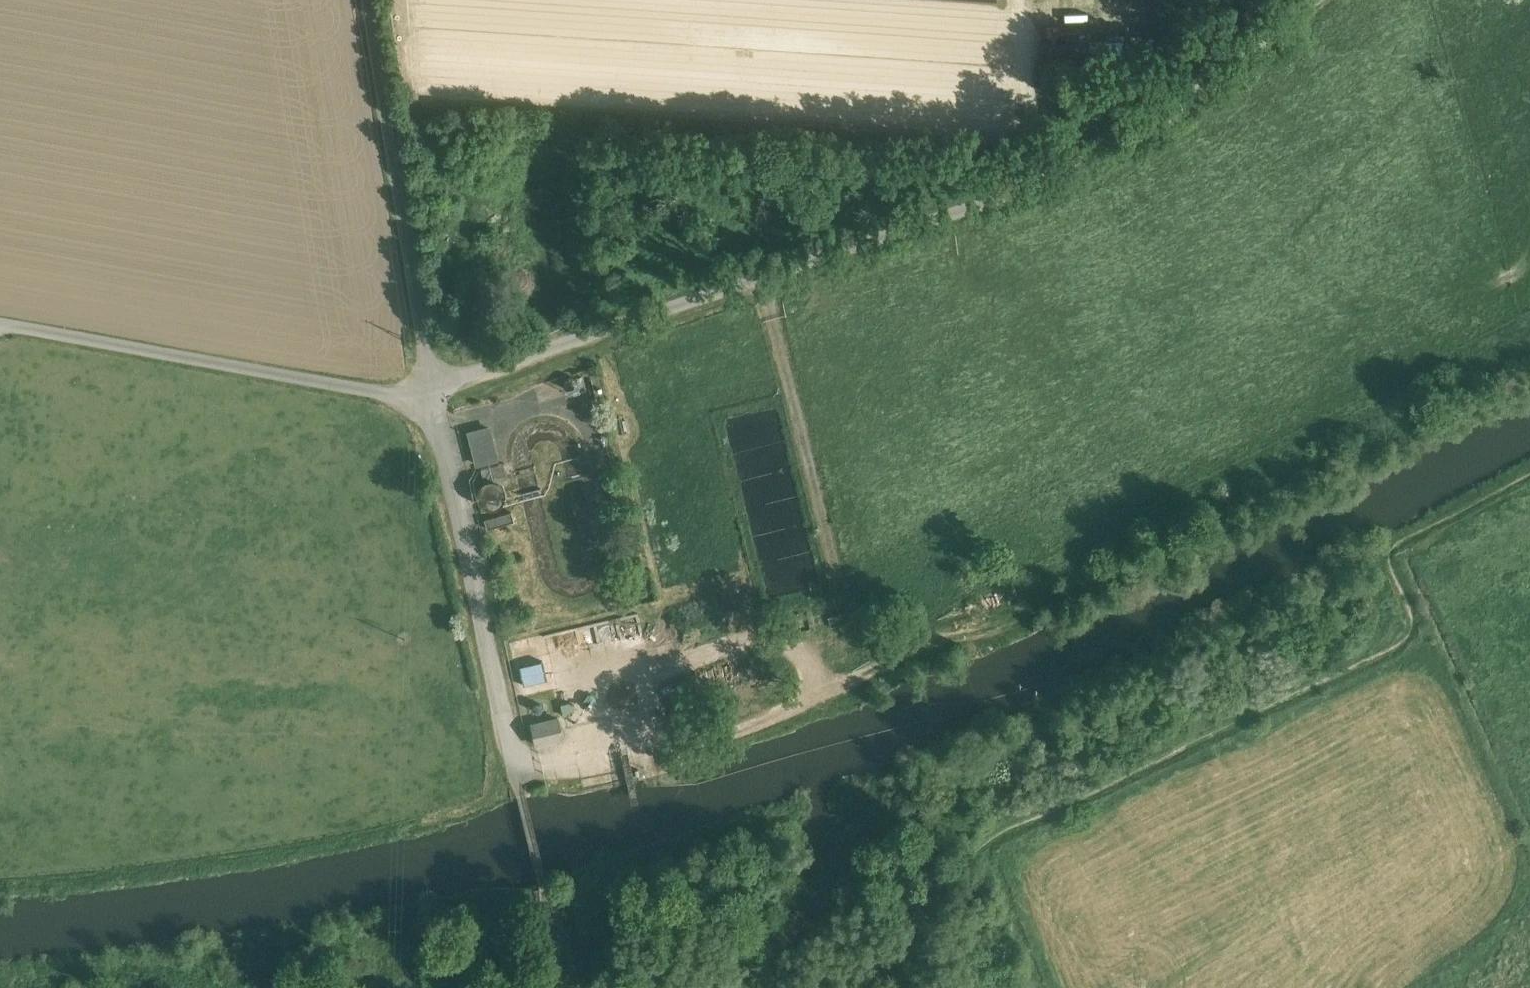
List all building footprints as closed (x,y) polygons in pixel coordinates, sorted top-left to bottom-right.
[(489,427),(470,432),(477,463),(497,459),(489,427)] [(504,463),(481,468),(484,480),(507,474),(504,463)] [(505,499),(506,494),(505,489),(502,484),(497,481),(492,480),(486,481),(482,484),(479,489),(478,494),(479,499),(482,504),(487,507),(492,508),(497,507),(502,504),(505,499)] [(546,710),(546,706),(546,703),(544,701),(541,699),(538,698),(535,699),(532,701),(531,704),(530,707),(531,710),(533,712),(535,714),(538,715),(541,714),(544,712),(546,710)] [(558,717),(533,723),(537,744),(563,738),(558,717)]
